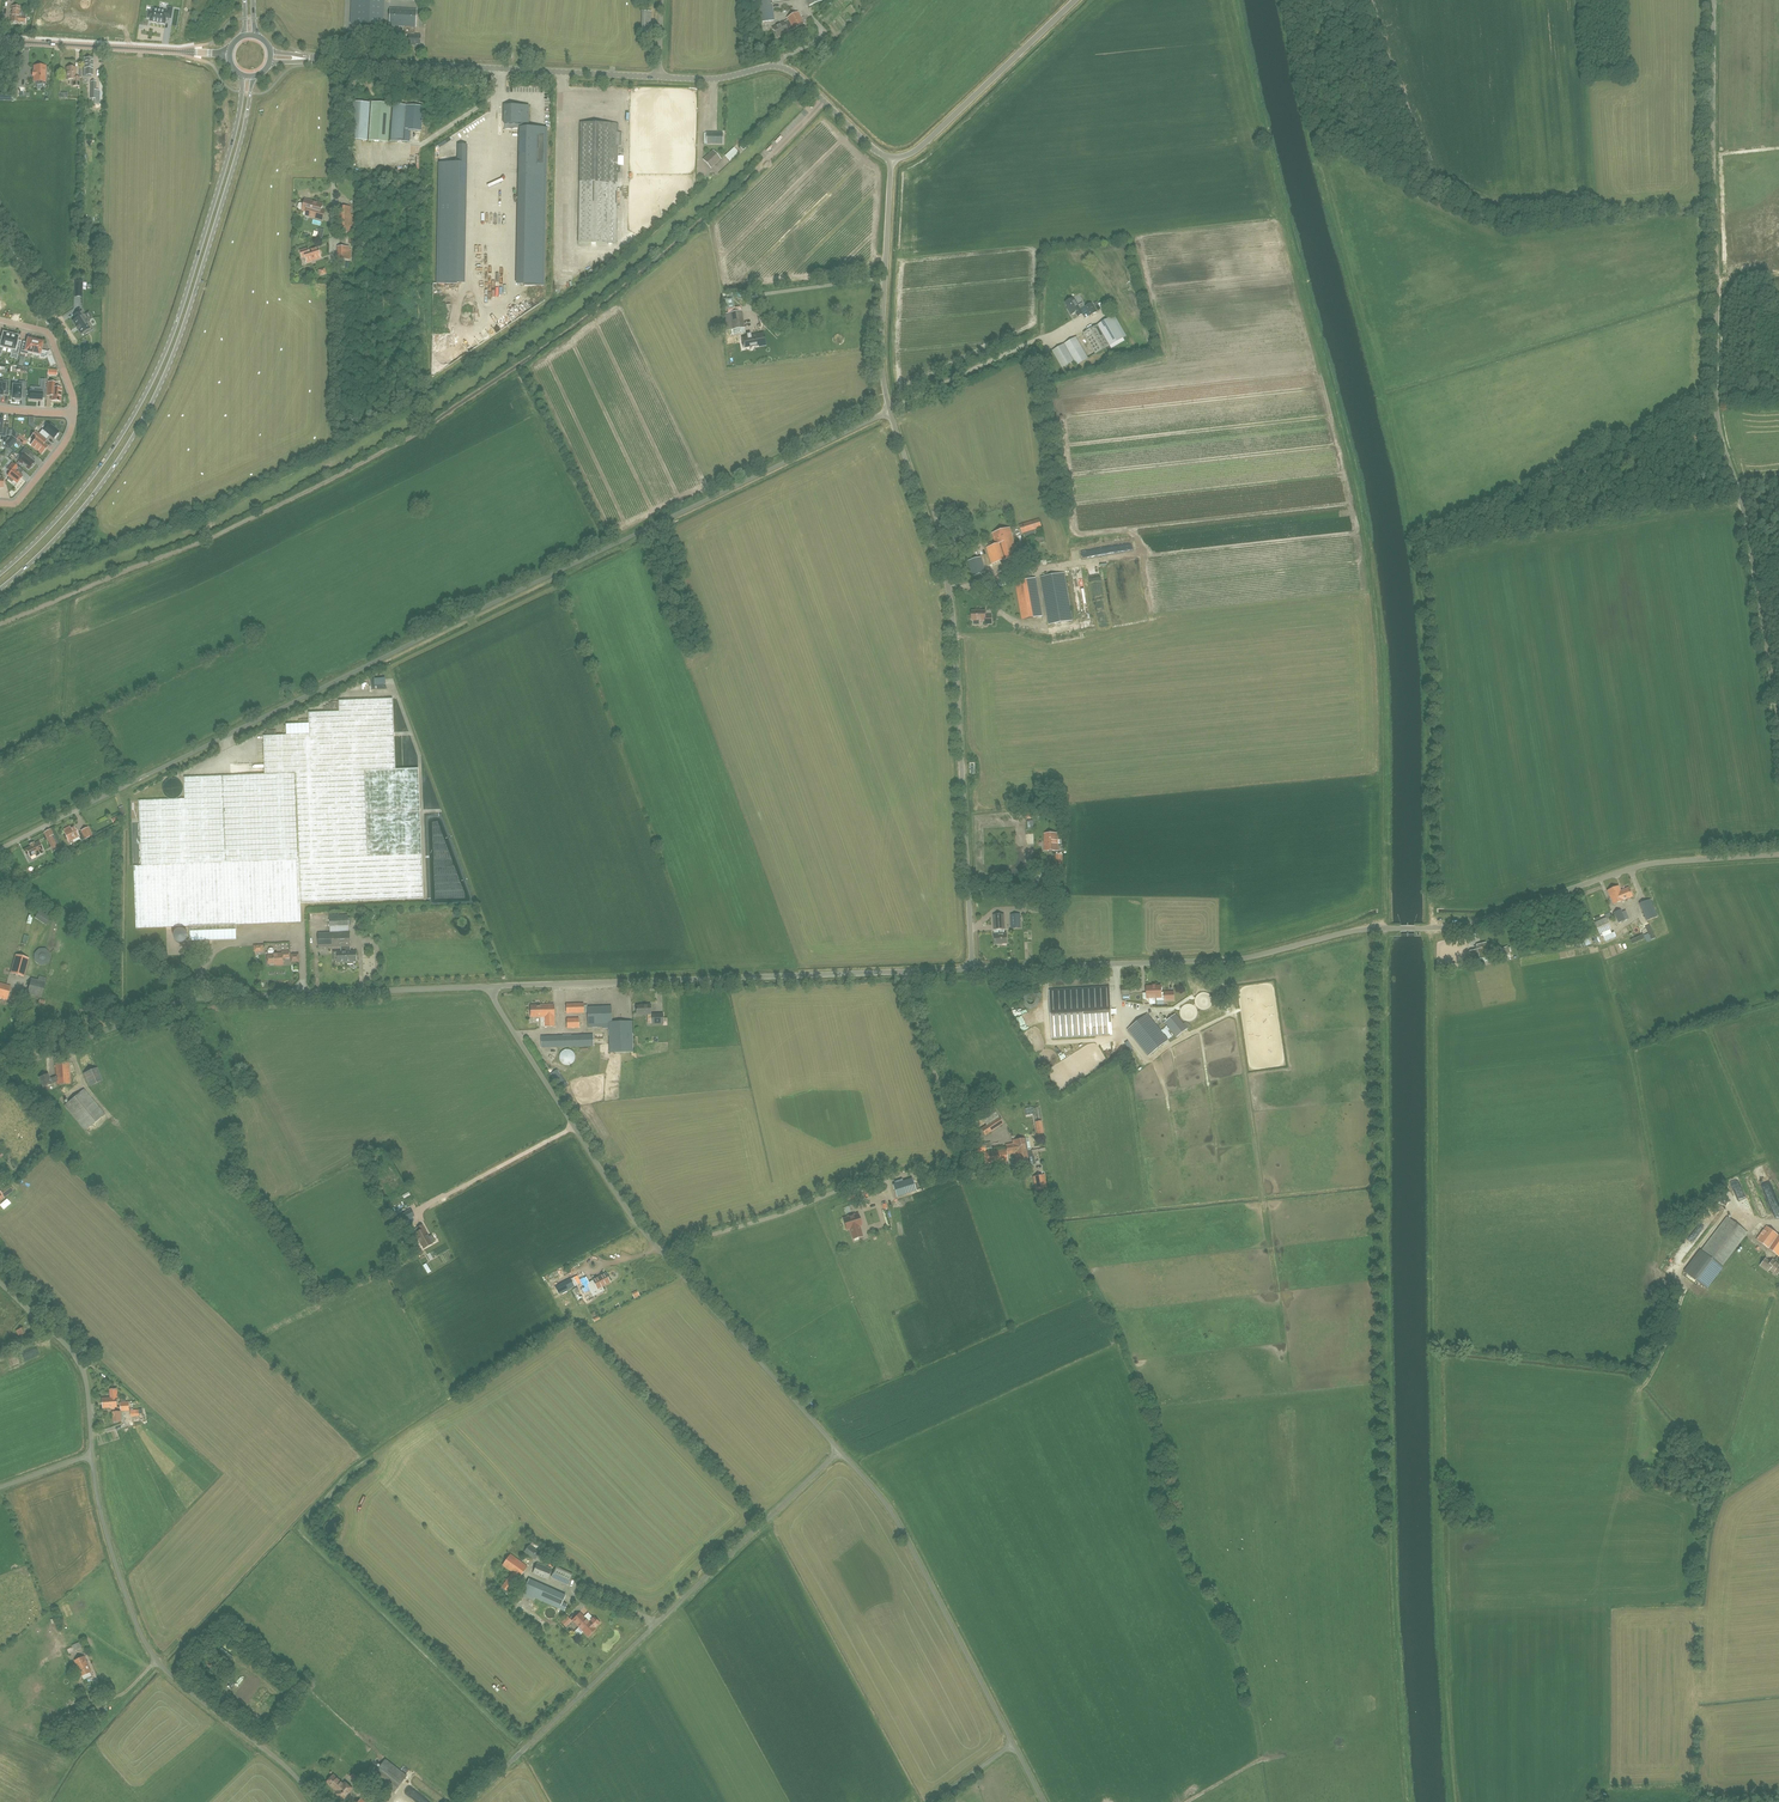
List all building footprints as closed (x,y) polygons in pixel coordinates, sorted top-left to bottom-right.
[(355,24),(379,25),(380,0),(356,0),(355,24)] [(762,29),(769,28),(768,26),(776,24),(775,21),(772,21),(770,0),(758,0),(760,19),(762,29)] [(11,6),(11,10),(12,10),(11,17),(12,18),(11,22),(18,23),(25,23),(26,18),(19,17),(20,12),(20,7),(13,6),(11,6)] [(167,11),(152,9),(151,12),(148,11),(147,18),(150,19),(150,22),(165,24),(166,18),(171,19),(173,9),(167,8),(167,11)] [(415,27),(416,10),(390,9),(390,26),(409,27),(409,35),(408,45),(414,45),(414,44),(420,44),(421,36),(415,36),(415,27)] [(643,11),(643,32),(652,32),(652,11),(643,11)] [(787,18),(788,20),(773,29),(777,37),(788,31),(792,28),(793,30),(804,24),(798,12),(787,18)] [(83,68),(83,77),(88,77),(88,76),(91,76),(92,76),(92,74),(93,59),(89,59),(89,58),(83,58),(83,62),(84,62),(84,68),(83,68)] [(46,66),(34,66),(34,72),(33,72),(32,76),(34,76),(33,82),(45,82),(46,66)] [(80,77),(75,77),(76,68),(67,68),(66,80),(73,80),(73,86),(78,86),(78,89),(79,89),(80,77)] [(91,87),(90,99),(92,99),(92,103),(99,104),(99,91),(96,91),(96,87),(96,82),(91,82),(91,87)] [(352,102),(350,140),(367,141),(370,103),(352,102)] [(371,104),(369,141),(388,142),(391,105),(371,104)] [(391,141),(410,143),(410,131),(421,131),(423,107),(393,105),(391,141)] [(504,105),(503,124),(522,124),(522,127),(521,177),(540,177),(540,189),(546,189),(547,128),(528,128),(529,124),(529,106),(504,105)] [(616,244),(618,124),(580,124),(579,244),(616,244)] [(707,144),(722,144),(723,133),(707,133),(707,144)] [(438,281),(438,283),(467,283),(468,213),(461,212),(468,210),(468,207),(466,201),(469,200),(470,145),(469,145),(460,144),(460,153),(460,162),(441,162),(439,163),(439,187),(440,191),(440,196),(442,203),(442,206),(444,206),(445,200),(447,207),(446,208),(439,208),(437,279),(438,281)] [(730,162),(739,154),(734,148),(725,156),(730,162)] [(710,167),(719,158),(713,151),(703,160),(710,167)] [(305,200),(304,204),(300,203),(299,204),(297,208),(298,209),(302,210),(302,211),(304,211),(303,214),(304,215),(305,215),(305,216),(309,217),(323,221),(325,212),(321,211),(323,205),(305,200)] [(350,215),(351,213),(351,207),(338,206),(338,213),(339,213),(339,232),(350,233),(353,233),(354,215),(350,215)] [(530,253),(530,284),(546,284),(546,213),(543,213),(543,245),(536,245),(536,253),(530,253)] [(349,248),(338,247),(338,260),(348,260),(349,248)] [(308,249),(300,252),(302,258),(305,257),(307,262),(321,258),(318,248),(309,251),(308,249)] [(1092,303),(1085,307),(1083,303),(1078,306),(1073,298),(1065,303),(1070,310),(1069,310),(1072,315),(1076,312),(1079,316),(1082,314),(1085,319),(1097,312),(1092,303)] [(94,328),(88,318),(84,313),(82,310),(79,311),(74,315),(76,318),(73,320),(77,326),(76,326),(78,329),(79,329),(82,333),(85,331),(86,333),(94,328)] [(725,331),(731,330),(732,335),(746,333),(742,311),(723,314),(725,331)] [(1095,326),(1083,333),(1095,354),(1107,346),(1108,347),(1127,336),(1114,315),(1095,326)] [(7,349),(11,335),(8,334),(8,333),(4,332),(4,333),(3,333),(2,337),(0,343),(0,351),(2,352),(3,347),(7,349)] [(13,335),(11,335),(7,349),(12,350),(11,354),(18,356),(20,347),(16,346),(17,340),(18,336),(17,336),(18,335),(13,334),(13,335)] [(742,338),(744,348),(760,345),(758,335),(754,336),(753,334),(746,336),(746,338),(742,338)] [(1088,358),(1076,337),(1053,351),(1062,367),(1075,360),(1077,365),(1088,358)] [(28,339),(27,342),(26,346),(22,345),(21,352),(20,353),(27,355),(28,353),(32,354),(35,341),(34,340),(34,339),(29,338),(29,339),(28,339)] [(32,354),(32,355),(39,356),(39,358),(43,359),(47,358),(49,357),(49,356),(47,352),(43,353),(42,352),(41,352),(41,350),(43,343),(41,342),(42,341),(37,340),(37,341),(35,341),(32,354)] [(49,357),(47,358),(50,367),(55,365),(52,355),(49,356),(49,357)] [(30,394),(29,400),(42,401),(42,398),(43,398),(43,388),(45,388),(46,380),(41,379),(40,388),(40,390),(36,390),(35,392),(30,392),(30,394)] [(1,397),(2,396),(3,396),(3,395),(3,392),(9,393),(9,391),(10,381),(9,381),(3,380),(3,384),(0,383),(0,397),(1,397)] [(12,391),(11,399),(15,399),(15,400),(19,401),(20,399),(20,397),(21,390),(24,390),(25,382),(18,382),(18,386),(12,385),(12,391)] [(46,396),(52,396),(51,401),(60,402),(61,389),(56,388),(56,383),(47,382),(46,388),(46,396)] [(28,425),(34,430),(37,427),(33,424),(34,418),(29,417),(28,425)] [(0,436),(0,440),(3,441),(2,447),(5,448),(10,448),(15,443),(17,440),(12,436),(6,435),(7,429),(3,428),(2,426),(2,422),(3,420),(0,420),(0,436)] [(42,430),(39,433),(46,440),(49,436),(53,439),(54,438),(55,439),(59,435),(58,434),(59,433),(49,424),(43,431),(42,430)] [(12,430),(12,436),(17,440),(21,443),(24,445),(27,441),(12,430)] [(46,441),(41,437),(35,432),(31,438),(35,441),(31,445),(41,453),(42,454),(47,447),(44,444),(46,441)] [(1,463),(6,457),(8,458),(13,451),(10,448),(5,448),(5,456),(0,456),(0,460),(1,463)] [(19,462),(17,464),(22,467),(23,465),(29,470),(31,467),(32,468),(35,464),(34,463),(31,460),(27,457),(30,453),(24,448),(21,452),(24,455),(19,462)] [(16,459),(19,462),(24,455),(21,452),(16,459)] [(13,481),(17,484),(23,477),(20,475),(15,471),(18,468),(12,463),(7,470),(10,472),(7,476),(9,477),(8,479),(12,483),(13,481)] [(15,471),(20,475),(24,470),(19,466),(18,468),(15,471)] [(948,505),(949,512),(957,510),(955,502),(948,505)] [(1022,533),(1042,527),(1039,519),(1020,525),(1022,533)] [(1019,555),(1010,528),(992,533),(996,545),(987,548),(992,564),(1019,555)] [(1043,536),(1036,538),(1038,544),(1045,542),(1043,536)] [(986,572),(981,558),(969,561),(973,576),(986,572)] [(1041,577),(1049,624),(1072,620),(1064,573),(1041,577)] [(1015,582),(1022,620),(1042,616),(1035,578),(1015,582)] [(986,611),(972,611),(972,620),(986,620),(986,624),(992,624),(992,616),(986,616),(986,611)] [(310,737),(264,739),(266,777),(185,780),(186,801),(135,803),(138,868),(135,868),(137,929),(190,927),(191,941),(237,940),(236,925),(302,923),(301,899),(423,895),(422,857),(499,854),(493,698),(340,704),(340,715),(309,716),(310,737)] [(174,780),(163,783),(164,792),(168,791),(169,796),(176,795),(175,791),(179,791),(178,783),(175,783),(174,780)] [(63,831),(69,842),(79,837),(74,826),(67,829),(66,828),(64,830),(63,831)] [(89,827),(80,831),(85,840),(93,836),(89,827)] [(60,848),(53,835),(54,834),(51,828),(44,832),(47,838),(54,851),(60,848)] [(1058,833),(1044,833),(1044,851),(1058,851),(1058,833)] [(43,850),(39,842),(30,846),(31,847),(23,851),(26,855),(28,854),(30,857),(35,854),(36,856),(43,853),(42,851),(43,850)] [(1063,854),(1055,854),(1056,867),(1064,867),(1063,854)] [(1619,886),(1607,891),(1613,905),(1632,896),(1629,888),(1621,891),(1619,886)] [(1046,896),(1046,888),(1033,888),(1032,895),(1046,896)] [(1030,899),(1029,906),(1040,907),(1040,900),(1030,899)] [(1640,904),(1647,921),(1658,916),(1650,899),(1640,904)] [(1621,910),(1614,912),(1619,923),(1629,918),(1626,910),(1622,912),(1621,910)] [(40,911),(36,918),(48,926),(52,918),(40,911)] [(346,962),(347,962),(347,964),(353,964),(353,962),(356,962),(356,951),(350,951),(349,932),(349,925),(351,925),(351,917),(349,918),(349,917),(348,917),(348,915),(339,915),(338,914),(329,914),(329,927),(330,927),(330,933),(319,934),(319,948),(341,947),(342,952),(334,952),(334,960),(338,960),(339,963),(344,962),(344,961),(346,961),(346,962)] [(995,934),(994,935),(995,944),(1007,944),(1007,934),(1004,934),(1004,929),(1004,914),(994,915),(994,929),(995,929),(995,934)] [(1011,929),(1021,928),(1020,914),(1010,914),(1011,929)] [(1600,934),(1611,929),(1607,919),(1595,923),(1600,934)] [(1486,943),(1477,945),(1478,949),(1470,951),(1472,961),(1489,957),(1486,943)] [(1509,946),(1501,949),(1503,956),(1512,953),(1509,946)] [(268,951),(268,954),(268,964),(278,963),(278,965),(283,964),(283,958),(290,958),(290,952),(281,952),(281,953),(274,953),(274,951),(274,950),(273,949),(272,948),(271,948),(270,948),(269,949),(268,950),(268,951)] [(51,964),(51,949),(35,949),(35,964),(51,964)] [(29,959),(17,956),(11,973),(23,977),(29,959)] [(32,978),(27,995),(41,998),(46,982),(32,978)] [(6,1000),(11,987),(0,983),(0,998),(6,1000)] [(1164,992),(1161,992),(1161,986),(1146,987),(1147,998),(1150,998),(1150,1004),(1155,1004),(1155,998),(1157,998),(1157,1001),(1164,1000),(1164,1001),(1175,1001),(1174,991),(1164,992)] [(1109,987),(1049,991),(1052,1039),(1112,1035),(1109,987)] [(1122,996),(1130,995),(1130,987),(1121,987),(1122,996)] [(531,1007),(531,1018),(540,1017),(541,1027),(555,1027),(554,1017),(555,1017),(554,1004),(540,1005),(540,1006),(531,1007)] [(584,1004),(567,1004),(567,1013),(584,1013),(584,1004)] [(636,1006),(637,1015),(651,1014),(650,1005),(640,1005),(640,1006),(636,1006)] [(611,1006),(587,1007),(588,1024),(609,1023),(610,1053),(633,1052),(632,1021),(612,1022),(611,1006)] [(663,1014),(652,1014),(653,1024),(663,1023),(663,1014)] [(1127,1030),(1148,1056),(1168,1040),(1147,1014),(1127,1030)] [(1176,1014),(1165,1023),(1176,1037),(1188,1028),(1176,1014)] [(567,1028),(579,1028),(579,1018),(567,1019),(567,1028)] [(541,1048),(594,1046),(593,1035),(541,1036),(541,1048)] [(564,1050),(561,1052),(560,1054),(559,1056),(559,1058),(560,1060),(560,1061),(562,1064),(565,1065),(568,1065),(572,1064),(573,1063),(575,1061),(575,1059),(575,1057),(575,1055),(574,1053),(573,1052),(571,1050),(569,1049),(567,1049),(564,1050)] [(57,1085),(71,1084),(69,1063),(55,1064),(56,1076),(49,1079),(47,1074),(39,1078),(44,1088),(52,1084),(51,1084),(57,1082),(57,1085)] [(91,1087),(105,1080),(98,1067),(84,1074),(91,1087)] [(561,1091),(565,1089),(569,1086),(566,1082),(565,1082),(557,1069),(549,1074),(551,1076),(561,1091)] [(64,1105),(85,1130),(105,1114),(84,1089),(64,1105)] [(985,1135),(1003,1123),(993,1108),(980,1116),(987,1125),(981,1129),(985,1135)] [(1008,1155),(1015,1153),(1017,1167),(1030,1165),(1026,1138),(1013,1141),(1013,1143),(1006,1145),(1008,1155)] [(985,1163),(1007,1161),(1006,1150),(994,1152),(994,1153),(984,1154),(985,1163)] [(1034,1177),(1036,1191),(1046,1189),(1044,1175),(1034,1177)] [(912,1179),(893,1185),(897,1197),(916,1190),(912,1179)] [(882,1184),(879,1185),(868,1189),(868,1188),(861,1190),(864,1199),(871,1197),(870,1196),(884,1191),(882,1184)] [(2,1200),(1,1198),(3,1196),(4,1198),(14,1191),(9,1185),(0,1192),(0,1191),(0,1201),(2,1200)] [(410,1210),(405,1213),(399,1216),(405,1227),(406,1229),(412,1225),(411,1223),(409,1219),(414,1216),(410,1210)] [(847,1216),(848,1217),(843,1219),(847,1230),(850,1228),(853,1239),(862,1236),(859,1226),(861,1225),(858,1214),(853,1216),(853,1214),(847,1216)] [(1722,1267),(1722,1266),(1748,1233),(1727,1217),(1702,1251),(1701,1250),(1685,1272),(1706,1288),(1722,1267)] [(432,1235),(429,1237),(428,1236),(428,1237),(426,1233),(422,1225),(415,1229),(417,1232),(415,1233),(424,1248),(432,1243),(435,1241),(432,1235)] [(1778,1256),(1778,1236),(1766,1226),(1756,1239),(1778,1256)] [(1761,1266),(1768,1271),(1770,1269),(1777,1275),(1778,1272),(1778,1263),(1773,1259),(1771,1262),(1766,1259),(1761,1266)] [(423,1265),(428,1274),(432,1271),(428,1263),(423,1265)] [(606,1274),(593,1280),(594,1281),(588,1285),(582,1273),(566,1282),(566,1281),(554,1286),(559,1295),(570,1289),(570,1288),(578,1284),(587,1302),(595,1298),(592,1292),(597,1289),(610,1282),(606,1274)] [(17,1331),(19,1336),(25,1333),(23,1327),(17,1331)] [(103,1408),(113,1407),(113,1405),(114,1405),(114,1403),(113,1404),(112,1397),(110,1398),(102,1398),(103,1408)] [(129,1411),(129,1410),(129,1402),(120,1402),(121,1411),(129,1411)] [(540,1553),(538,1551),(529,1545),(524,1552),(535,1560),(540,1553)] [(513,1572),(502,1587),(499,1590),(505,1595),(519,1577),(520,1577),(527,1566),(510,1554),(502,1565),(513,1572)] [(533,1573),(548,1579),(552,1569),(537,1563),(533,1573)] [(557,1567),(552,1578),(568,1585),(573,1575),(557,1567)] [(539,1599),(560,1609),(564,1611),(567,1604),(562,1602),(566,1595),(546,1586),(529,1579),(523,1593),(539,1599)] [(594,1617),(589,1622),(580,1613),(573,1619),(580,1626),(574,1632),(579,1637),(584,1632),(588,1636),(596,1629),(595,1628),(600,1623),(594,1617)] [(567,1627),(574,1621),(568,1615),(562,1622),(567,1627)] [(71,1645),(74,1652),(84,1647),(82,1641),(71,1645)] [(75,1660),(81,1676),(91,1672),(84,1656),(75,1660)] [(86,1703),(85,1703),(84,1708),(85,1709),(93,1711),(93,1714),(99,1715),(100,1712),(105,1712),(106,1706),(94,1704),(86,1703)] [(75,1716),(80,1711),(76,1707),(71,1713),(75,1716)] [(373,1776),(394,1792),(407,1776),(385,1759),(373,1776)] [(333,1775),(327,1782),(337,1791),(335,1793),(339,1796),(338,1797),(338,1798),(339,1799),(341,1799),(342,1799),(352,1789),(345,1782),(343,1784),(333,1775)]
